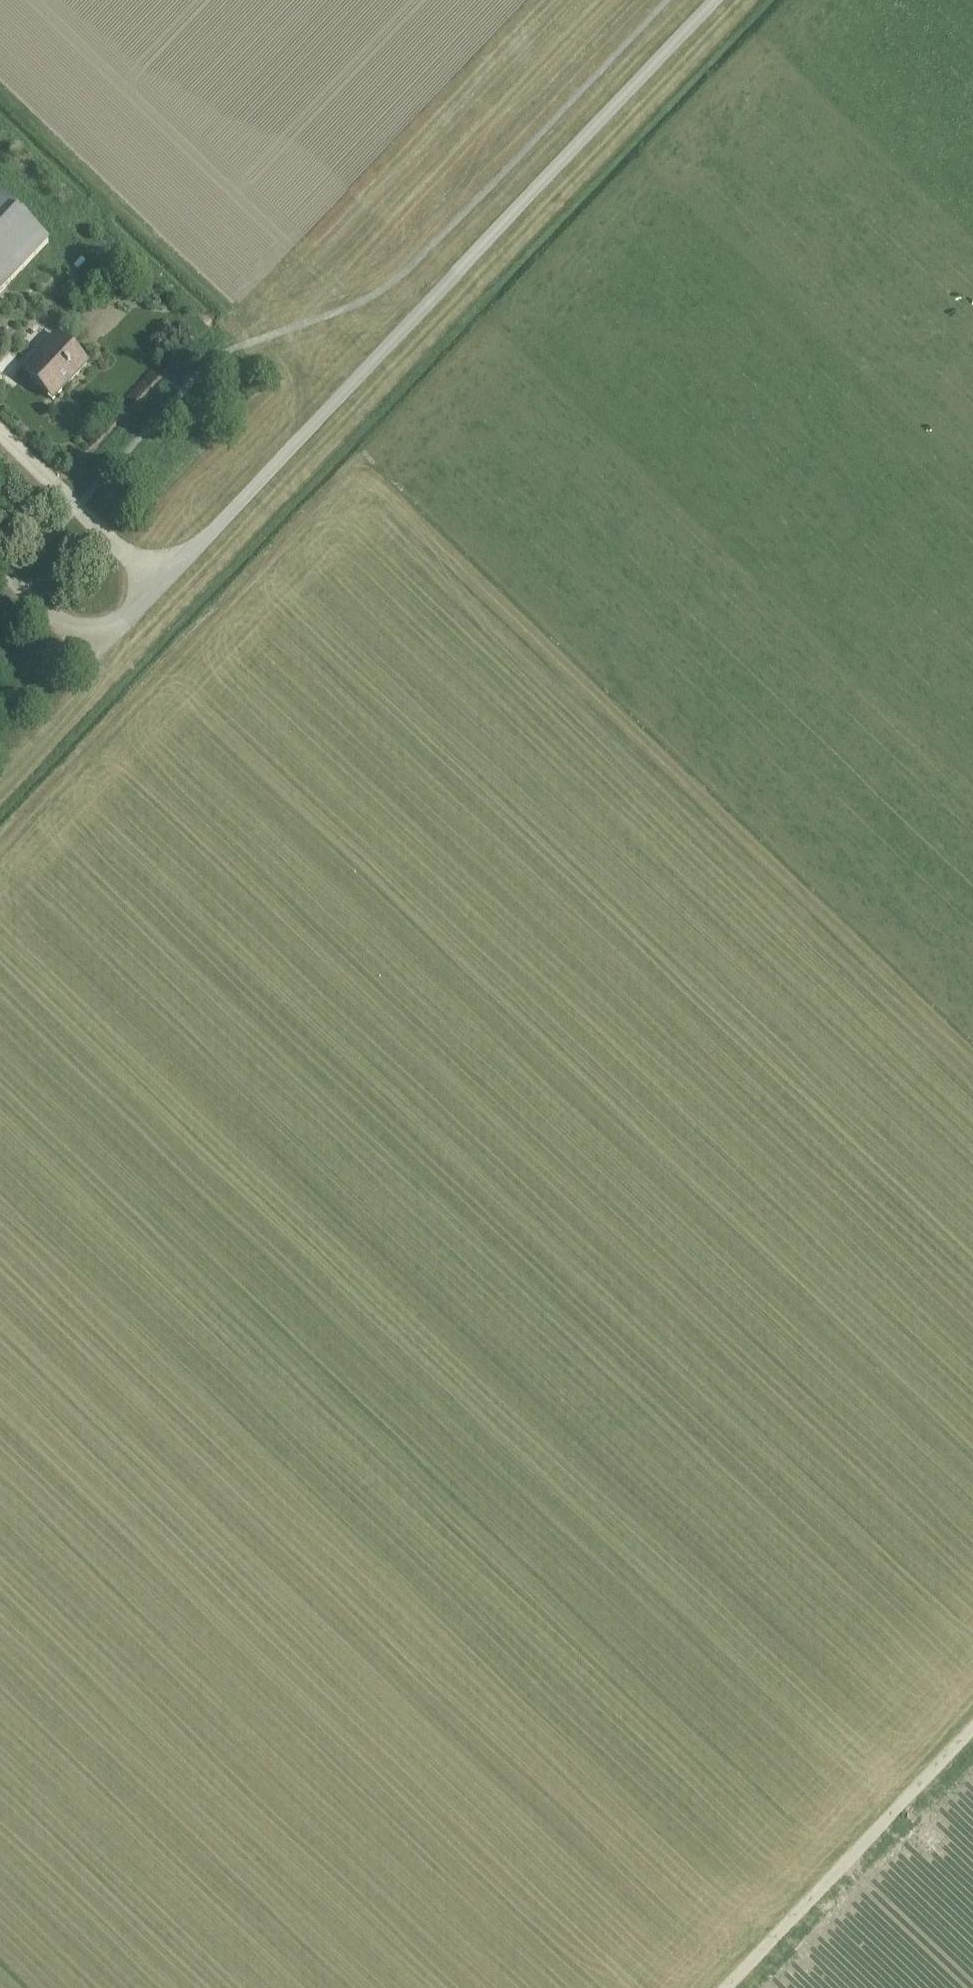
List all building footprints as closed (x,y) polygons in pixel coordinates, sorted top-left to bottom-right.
[(48,242),(0,196),(0,292),(48,242)] [(26,374),(53,399),(86,364),(56,335),(45,346),(49,349),(26,374)]
